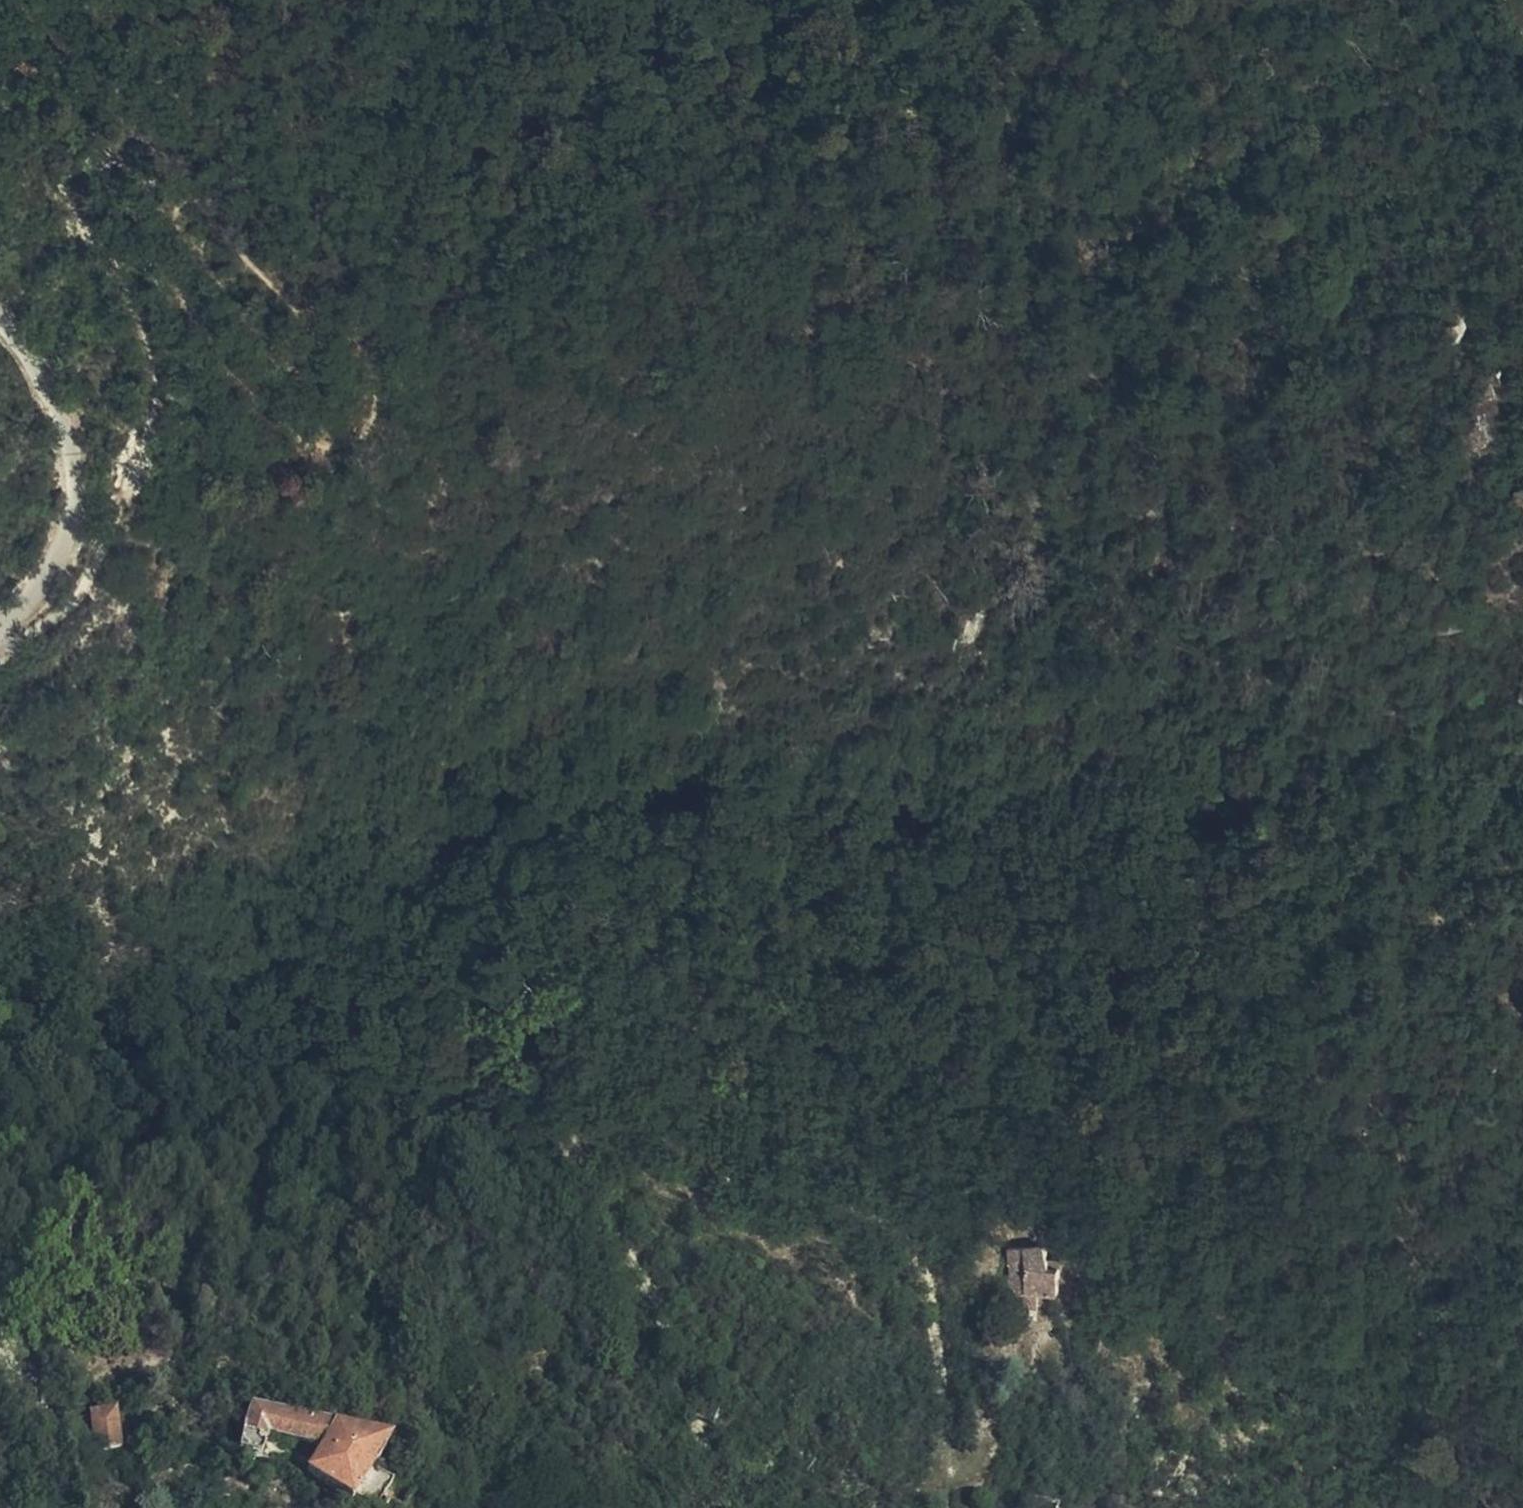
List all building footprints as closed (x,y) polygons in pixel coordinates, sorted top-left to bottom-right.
[(1056,1257),(1019,1255),(1020,1274),(1015,1311),(1042,1313),(1043,1301),(1065,1301),(1067,1272),(1057,1271),(1056,1257)] [(363,1414),(374,1416),(377,1399),(366,1397),(363,1414)] [(420,1484),(402,1472),(383,1459),(394,1437),(253,1408),(242,1449),(312,1474),(352,1507),(356,1507),(360,1503),(368,1507),(389,1507),(393,1502),(403,1507),(406,1507),(420,1484)] [(97,1449),(117,1448),(114,1410),(94,1412),(97,1449)] [(1018,1495),(1016,1507),(1056,1507),(1058,1500),(1052,1499),(1054,1488),(1043,1487),(1041,1498),(1018,1495)]
